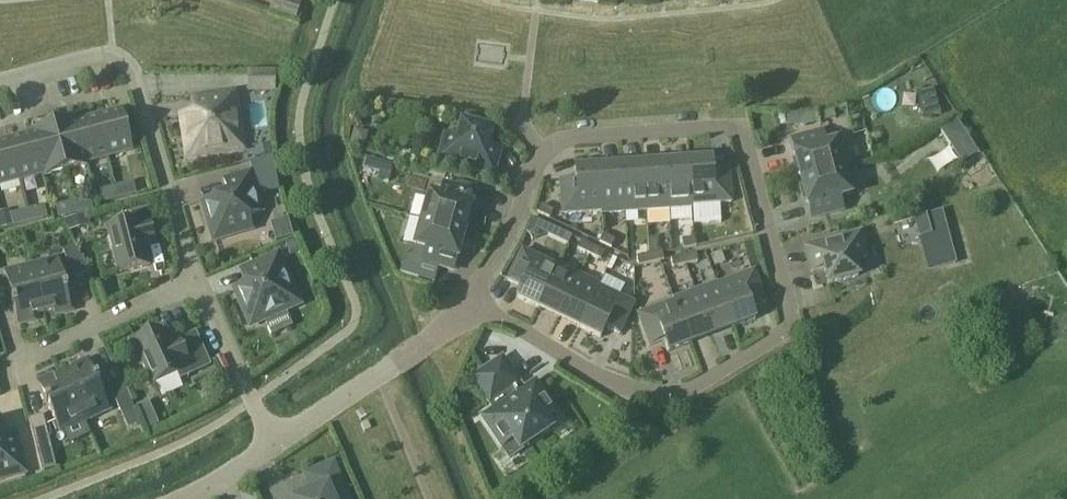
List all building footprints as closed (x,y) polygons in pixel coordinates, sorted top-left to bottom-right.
[(298,0),(273,0),(270,12),(295,21),(302,1),(298,0)] [(276,95),(277,75),(248,74),(248,94),(276,95)] [(242,148),(234,94),(206,98),(208,111),(182,115),(188,156),(242,148)] [(96,117),(107,156),(130,150),(120,111),(96,117)] [(788,114),(787,125),(804,126),(804,125),(804,115),(788,114)] [(96,117),(73,124),(83,163),(107,156),(96,117)] [(939,130),(950,147),(966,136),(955,119),(939,130)] [(72,121),(53,126),(64,170),(84,165),(83,163),(73,124),(72,121)] [(438,161),(493,176),(500,151),(488,147),(492,132),(462,124),(458,139),(445,135),(438,161)] [(33,131),(34,134),(44,173),(45,175),(64,170),(53,126),(33,131)] [(367,133),(354,130),(351,143),(364,146),(367,133)] [(790,141),(801,180),(843,168),(836,142),(825,145),(822,132),(790,141)] [(34,134),(10,140),(20,179),(44,173),(34,134)] [(20,179),(10,140),(0,143),(0,184),(20,179)] [(255,148),(256,158),(271,155),(269,145),(255,148)] [(688,160),(691,206),(731,203),(728,169),(713,170),(712,159),(688,160)] [(666,163),(669,209),(691,208),(691,206),(688,160),(687,160),(687,164),(667,166),(666,163)] [(392,165),(382,162),(379,173),(378,178),(388,181),(392,165)] [(644,164),(643,165),(646,211),(669,209),(666,163),(665,163),(665,166),(644,167),(644,164)] [(622,166),(621,166),(624,213),(646,211),(643,165),(643,167),(622,169),(622,166)] [(258,170),(265,193),(277,189),(273,166),(258,170)] [(599,167),(602,212),(602,214),(624,213),(621,166),(620,166),(621,169),(600,170),(599,167)] [(562,215),(602,212),(599,167),(574,168),(575,180),(560,181),(562,215)] [(843,168),(801,180),(811,219),(842,211),(839,198),(850,195),(843,168)] [(213,241),(253,229),(249,217),(262,213),(250,173),(223,181),(226,194),(201,201),(213,241)] [(132,184),(115,188),(118,200),(135,196),(132,184)] [(429,193),(422,220),(467,232),(464,231),(475,193),(444,184),(440,197),(429,193)] [(101,205),(118,200),(115,188),(98,193),(101,205)] [(88,200),(71,204),(74,216),(91,211),(88,200)] [(57,220),(74,216),(71,204),(54,208),(57,220)] [(537,213),(549,219),(553,211),(541,205),(537,213)] [(43,207),(26,212),(29,224),(46,219),(43,207)] [(114,248),(120,274),(148,267),(141,242),(154,239),(147,210),(132,214),(133,219),(108,226),(110,235),(108,236),(111,248),(114,248)] [(930,233),(919,235),(928,270),(955,263),(941,211),(925,216),(930,233)] [(12,228),(29,224),(26,212),(9,216),(12,228)] [(86,215),(66,220),(70,230),(88,225),(86,215)] [(467,232),(422,220),(415,246),(426,249),(422,262),(454,271),(464,232),(467,233),(467,232)] [(548,236),(568,245),(572,237),(552,228),(548,236)] [(855,261),(867,258),(861,233),(805,247),(812,273),(825,269),(829,284),(859,276),(855,261)] [(599,243),(611,249),(615,241),(603,235),(599,243)] [(683,250),(696,247),(694,238),(681,241),(683,250)] [(577,249),(589,255),(592,247),(581,242),(577,249)] [(754,242),(744,245),(745,252),(755,249),(754,242)] [(74,280),(88,274),(75,246),(61,252),(74,280)] [(592,247),(589,255),(600,261),(604,253),(592,247)] [(516,298),(538,308),(558,267),(559,265),(558,265),(557,267),(522,250),(507,281),(521,287),(516,298)] [(649,256),(651,264),(664,261),(661,252),(649,256)] [(233,288),(250,326),(300,304),(278,254),(252,266),(257,278),(233,288)] [(696,254),(682,257),(685,265),(698,262),(696,254)] [(639,268),(651,264),(649,256),(637,259),(639,268)] [(673,268),(685,265),(682,257),(671,259),(673,268)] [(58,259),(31,266),(43,313),(54,311),(55,315),(71,311),(58,259)] [(401,275),(418,280),(421,269),(404,264),(401,275)] [(559,265),(558,267),(538,308),(539,309),(541,305),(559,314),(558,317),(559,317),(579,275),(559,265)] [(33,316),(43,313),(31,266),(5,273),(18,324),(34,320),(33,316)] [(754,272),(717,285),(732,328),(756,320),(752,309),(766,303),(754,272)] [(599,285),(579,275),(559,317),(560,317),(561,315),(579,324),(578,328),(579,328),(599,285)] [(716,283),(695,291),(711,335),(712,335),(711,332),(730,325),(732,328),(717,285),(716,283)] [(634,304),(599,287),(600,285),(599,285),(579,328),(601,338),(606,328),(619,335),(634,304)] [(674,299),(675,301),(691,344),(691,343),(690,340),(710,332),(711,335),(695,291),(674,299)] [(668,352),(691,344),(675,301),(637,315),(649,347),(664,341),(668,352)] [(170,351),(160,328),(134,340),(145,364),(143,365),(148,378),(150,377),(154,385),(178,374),(180,379),(210,366),(196,334),(179,342),(181,347),(170,351)] [(546,423),(557,416),(535,383),(518,394),(514,387),(521,382),(504,357),(475,376),(492,402),(499,397),(504,404),(488,415),(510,448),(521,440),(528,451),(538,444),(536,442),(541,438),(543,441),(553,434),(546,423)] [(65,376),(85,421),(110,409),(88,361),(73,368),(74,372),(65,376)] [(60,432),(85,421),(65,376),(55,381),(53,377),(38,383),(60,432)] [(119,379),(106,386),(122,420),(135,414),(119,379)] [(158,425),(153,413),(142,418),(148,430),(158,425)] [(30,424),(42,475),(55,471),(42,420),(30,424)] [(25,474),(16,441),(4,444),(0,430),(0,480),(25,474)] [(331,465),(306,476),(313,493),(299,498),(346,498),(331,465)]
